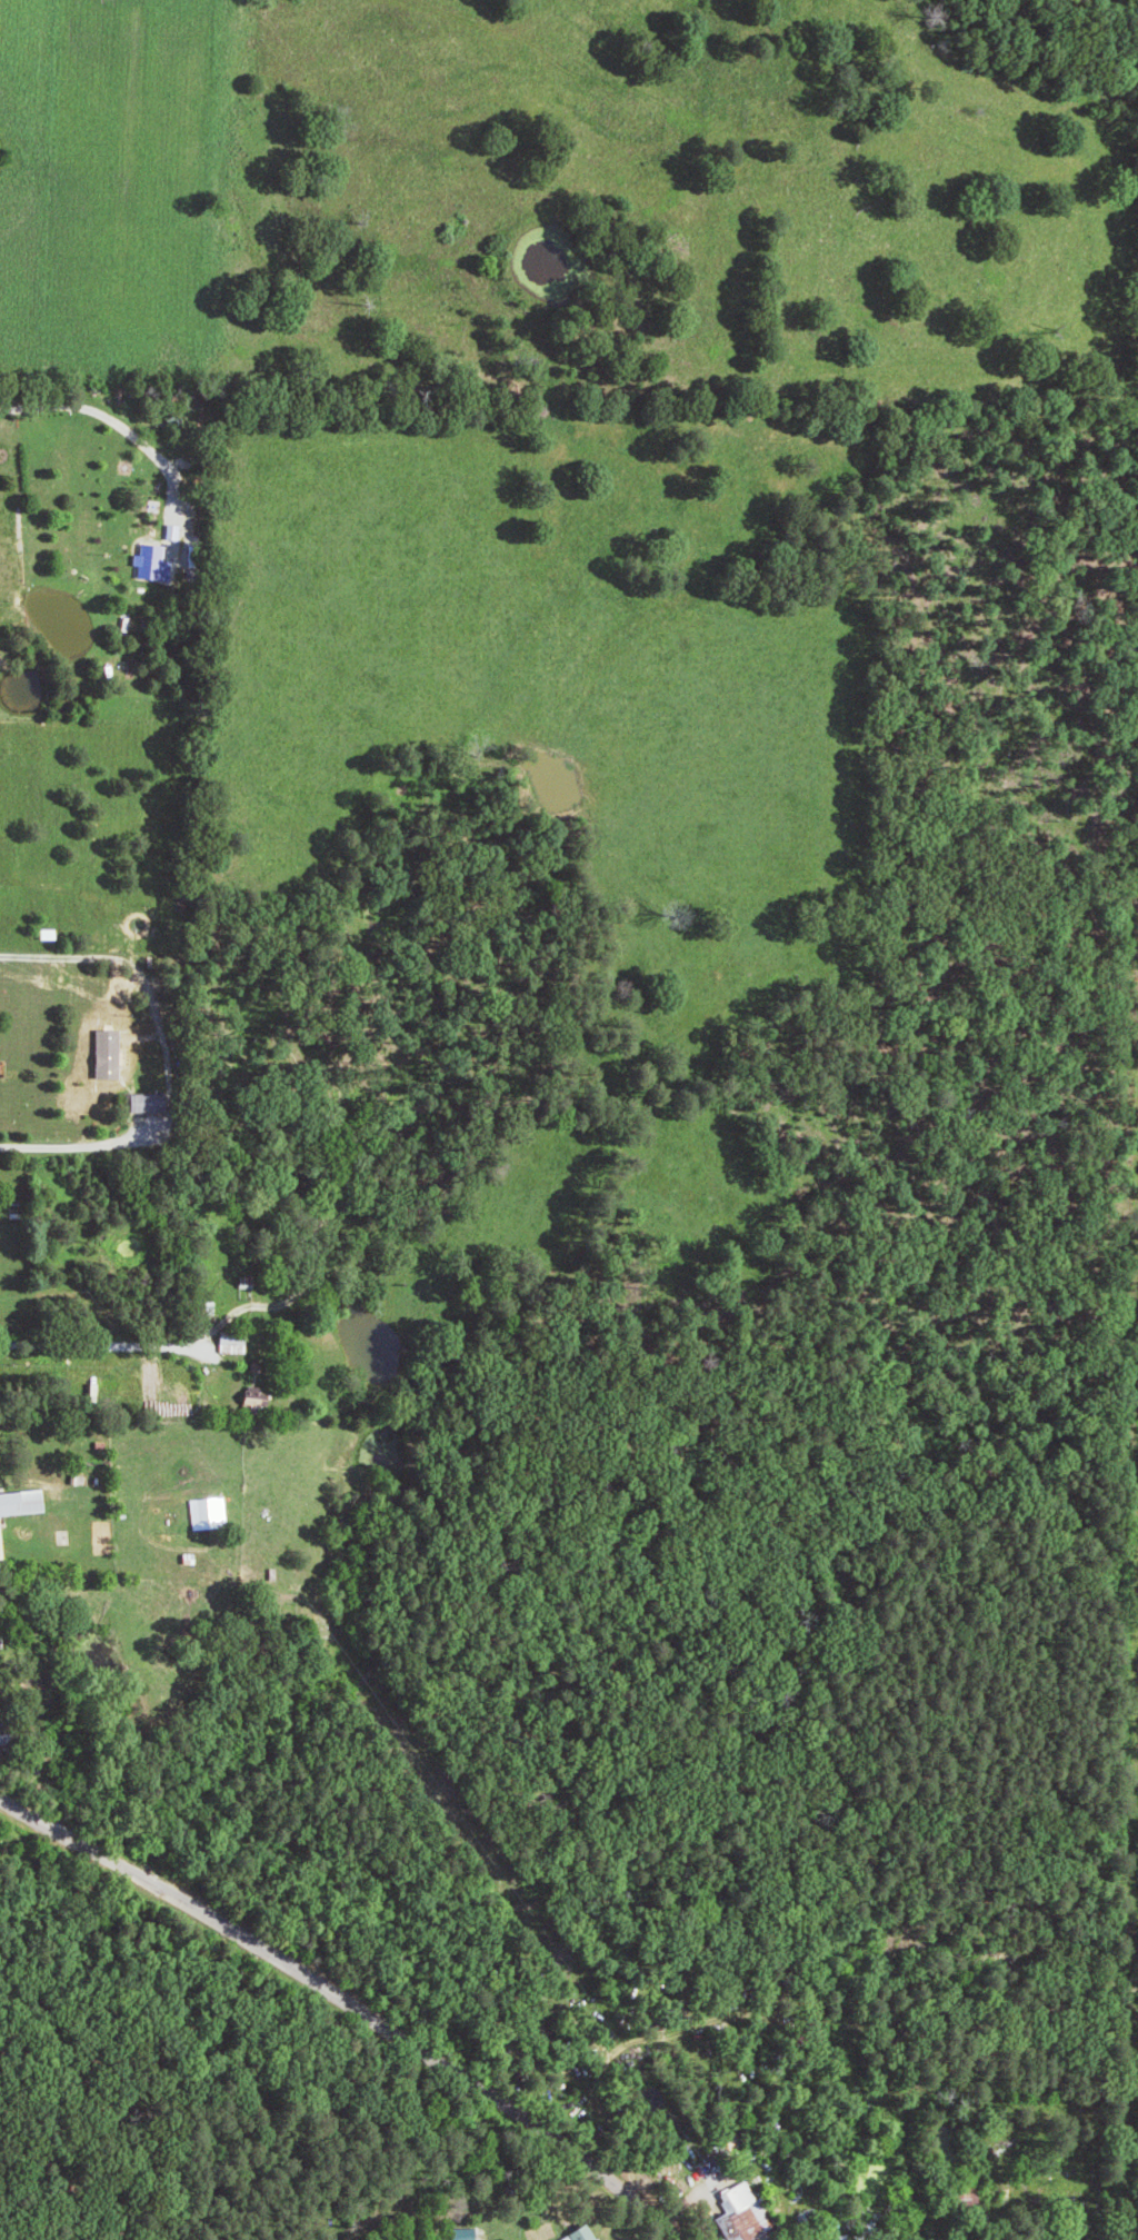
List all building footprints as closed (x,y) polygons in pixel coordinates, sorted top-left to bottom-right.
[(169,545),(145,543),(144,554),(138,554),(138,565),(143,565),(142,578),(176,580),(177,561),(168,561),(169,545)] [(59,929),(44,928),(43,938),(59,939),(59,929)] [(122,1086),(121,1056),(102,1056),(102,1086),(122,1086)] [(160,1112),(159,1092),(133,1093),(134,1112),(160,1112)] [(217,1301),(201,1301),(201,1315),(217,1314),(217,1301)] [(249,1331),(223,1332),(224,1353),(250,1352),(249,1331)] [(261,1391),(250,1388),(246,1401),(273,1408),(277,1395),(261,1391)] [(7,1559),(5,1515),(46,1513),(45,1490),(0,1492),(0,1559),(7,1559)] [(197,1528),(232,1525),(229,1496),(194,1499),(197,1528)] [(729,2239),(755,2239),(779,2226),(752,2179),(724,2195),(732,2210),(717,2219),(729,2239)] [(591,2223),(562,2239),(600,2239),(591,2223)] [(480,2228),(458,2228),(458,2239),(480,2239),(480,2228)]
